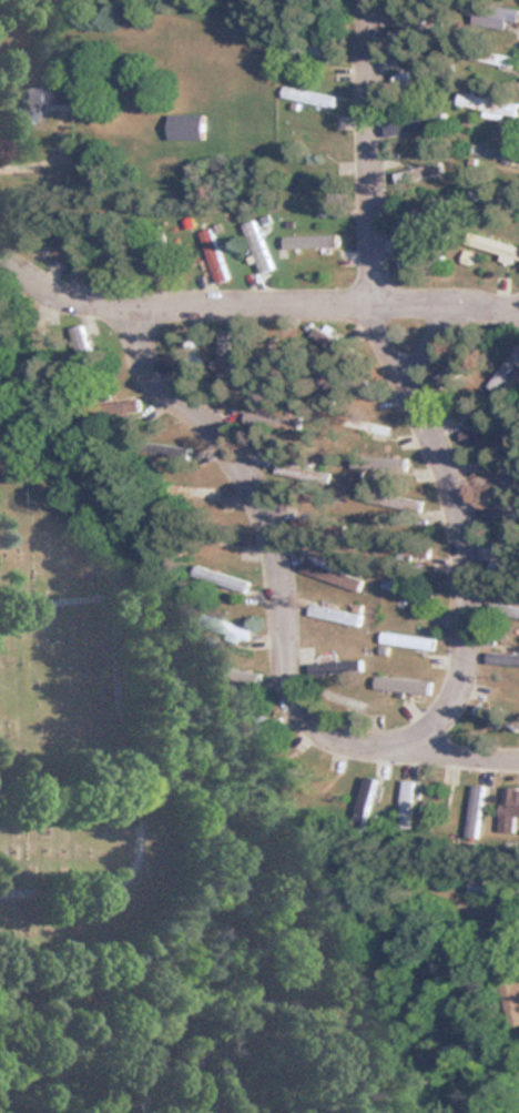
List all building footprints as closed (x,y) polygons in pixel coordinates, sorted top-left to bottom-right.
[(518,8),(488,6),(487,26),(517,28),(518,8)] [(420,33),(419,26),(393,29),(394,37),(420,33)] [(473,58),(512,67),(515,56),(475,48),(473,58)] [(13,87),(14,126),(35,126),(35,106),(75,106),(75,84),(51,84),(50,75),(34,75),(34,87),(13,87)] [(279,99),(333,107),(334,95),(281,87),(279,99)] [(516,118),(518,102),(460,92),(457,107),(516,118)] [(168,140),(203,140),(203,115),(168,115),(168,140)] [(513,146),(473,146),(473,158),(513,158),(513,146)] [(283,213),(332,213),(332,201),(283,201),(283,213)] [(396,225),(437,223),(437,213),(395,214),(396,225)] [(272,269),(253,220),(242,224),(261,273),(272,269)] [(199,231),(216,284),(226,280),(209,228),(199,231)] [(469,230),(464,243),(518,261),(518,246),(469,230)] [(152,239),(164,258),(172,252),(160,233),(152,239)] [(326,246),(326,235),(287,235),(287,246),(326,246)] [(97,361),(83,324),(70,329),(84,366),(97,361)] [(229,387),(229,331),(217,331),(217,387),(229,387)] [(518,358),(518,346),(510,342),(490,387),(503,393),(518,358)] [(445,363),(446,370),(460,368),(459,361),(445,363)] [(335,384),(335,375),(321,375),(321,383),(335,384)] [(282,417),(249,416),(249,425),(281,426),(282,417)] [(390,426),(367,424),(366,434),(389,437),(390,426)] [(379,508),(420,508),(420,498),(379,497),(379,508)] [(357,576),(306,561),(303,572),(353,587),(357,576)] [(489,574),(514,574),(514,563),(489,563),(489,574)] [(491,603),(490,614),(518,619),(518,607),(491,603)] [(435,638),(382,632),(381,643),(434,650),(435,638)] [(518,667),(518,651),(492,649),(491,665),(518,667)] [(359,661),(310,662),(310,673),(359,671),(359,661)] [(411,693),(411,674),(379,676),(379,694),(411,693)] [(397,831),(410,832),(416,781),(403,780),(397,831)] [(466,838),(478,839),(483,786),(472,785),(466,838)] [(503,787),(500,839),(518,840),(518,788),(503,787)] [(499,984),(509,1029),(518,1027),(518,979),(499,984)]
